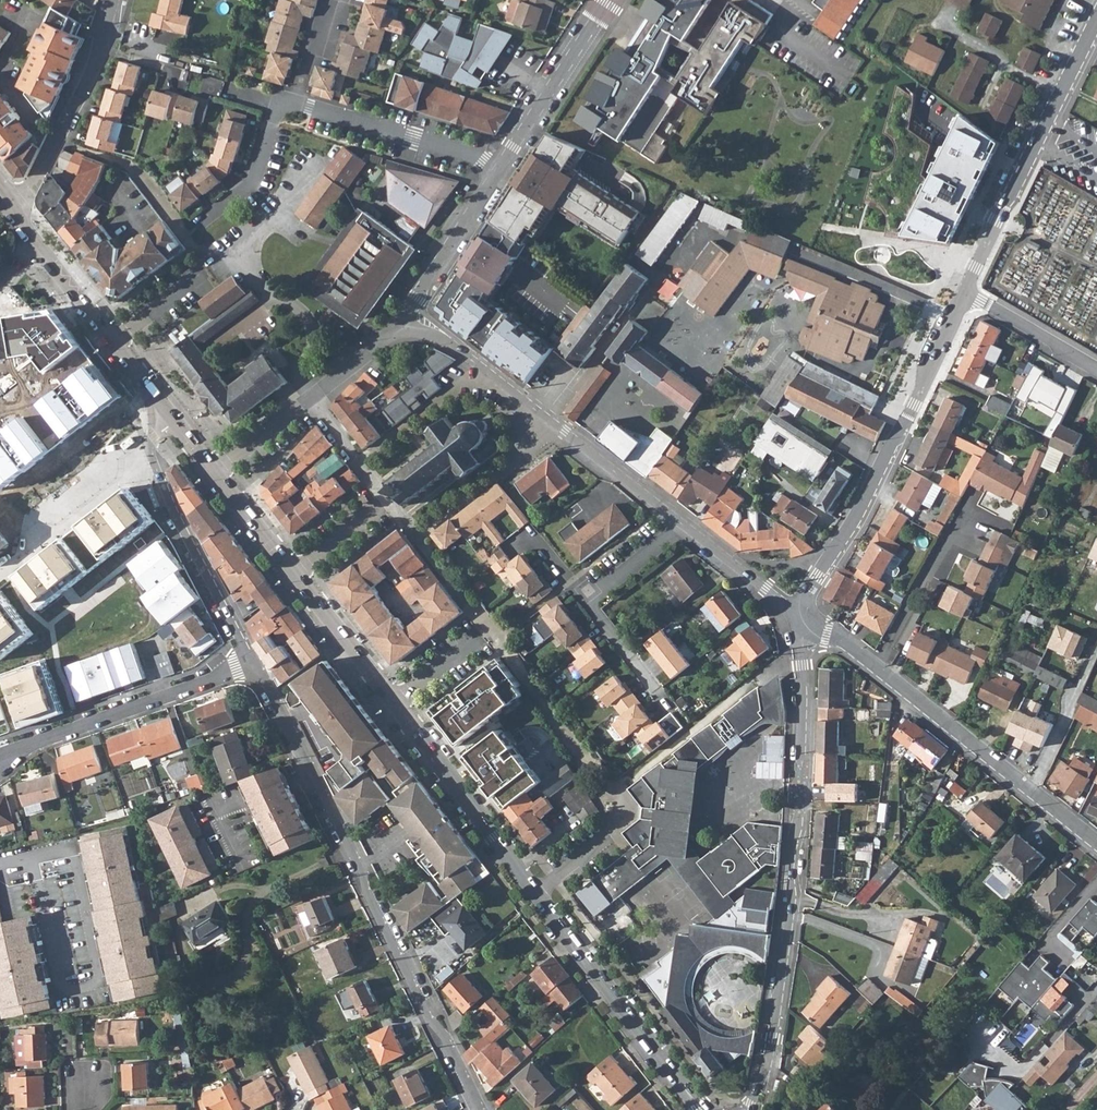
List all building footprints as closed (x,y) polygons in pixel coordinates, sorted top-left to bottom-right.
[(48,2),(54,6),(68,15),(77,0),(44,0),(48,2)] [(186,35),(190,17),(181,15),(184,0),(163,0),(160,14),(155,13),(152,26),(186,35)] [(300,30),(304,15),(313,18),(314,13),(316,8),(290,1),(288,0),(283,0),(276,22),(300,30)] [(316,8),(319,0),(290,0),(290,1),(316,8)] [(402,36),(404,28),(401,23),(385,18),(387,11),(385,10),(387,2),(383,0),(367,0),(366,4),(369,5),(363,24),(385,30),(402,36)] [(467,3),(468,0),(446,0),(445,4),(457,9),(460,0),(467,3)] [(522,2),(517,0),(515,0),(512,1),(507,17),(509,20),(515,23),(522,2)] [(540,32),(547,10),(553,12),(556,4),(545,0),(523,0),(522,2),(515,23),(540,32)] [(579,121),(596,132),(606,116),(611,120),(605,130),(655,163),(666,146),(662,144),(665,139),(654,132),(678,95),(687,100),(700,80),(712,88),(744,39),(753,44),(773,15),(751,0),(661,0),(656,8),(590,106),(589,105),(579,121)] [(814,2),(825,11),(815,24),(835,39),(860,0),(815,0),(814,2)] [(967,8),(971,0),(952,0),(967,8)] [(1026,13),(1023,20),(1040,29),(1054,0),(1002,0),(1001,1),(1026,13)] [(75,34),(80,22),(68,15),(54,6),(50,16),(53,17),(46,29),(44,28),(34,50),(38,53),(25,80),(59,96),(72,68),(64,64),(67,57),(74,60),(80,47),(77,46),(82,37),(75,34)] [(540,32),(545,33),(553,12),(547,10),(540,32)] [(978,29),(994,37),(1003,20),(986,12),(978,29)] [(426,22),(412,43),(426,52),(420,68),(421,68),(477,88),(482,80),(470,73),(475,64),(487,72),(511,34),(480,24),(473,42),(456,36),(462,17),(451,13),(440,31),(426,22)] [(268,51),(276,54),(293,59),(295,59),(297,56),(299,51),(294,50),(300,30),(276,22),(274,22),(268,41),(272,43),(268,51)] [(345,44),(374,52),(378,53),(385,30),(363,24),(362,23),(357,37),(347,34),(346,39),(345,44)] [(11,33),(0,27),(0,51),(11,33)] [(933,75),(946,50),(930,42),(927,44),(926,43),(928,38),(919,33),(905,61),(933,75)] [(333,71),(338,73),(361,79),(364,71),(367,72),(374,52),(345,44),(339,64),(335,62),(333,71)] [(1017,65),(1033,73),(1042,55),(1027,47),(1017,65)] [(950,95),(968,104),(979,83),(974,81),(985,59),(967,50),(956,72),(961,74),(950,95)] [(266,79),(283,84),(285,80),(286,76),(290,68),(293,59),(276,54),(271,71),(268,70),(266,79)] [(141,67),(123,62),(115,89),(129,94),(133,95),(141,67)] [(249,74),(256,76),(258,69),(252,67),(249,74)] [(313,93),(333,99),(336,91),(332,90),(338,73),(333,71),(330,70),(319,67),(317,76),(317,77),(314,85),(315,85),(314,89),(313,93)] [(388,101),(467,126),(496,135),(511,112),(467,97),(397,72),(388,101)] [(986,122),(993,125),(989,135),(999,140),(1026,88),(1008,79),(986,122)] [(59,96),(25,80),(22,87),(31,92),(29,94),(44,113),(54,105),(59,96)] [(1003,147),(964,117),(946,153),(911,131),(915,98),(898,87),(886,134),(896,143),(899,150),(899,157),(895,165),(889,171),(882,175),(874,174),(868,200),(880,203),(886,212),(889,220),(887,234),(954,248),(1003,147)] [(115,89),(111,88),(101,116),(116,121),(120,122),(129,94),(115,89)] [(165,94),(156,91),(148,113),(168,119),(169,115),(177,117),(182,99),(165,94)] [(166,91),(165,94),(182,99),(183,96),(166,91)] [(0,93),(0,117),(4,122),(16,113),(0,93)] [(193,99),(183,96),(182,99),(177,117),(176,118),(196,124),(197,120),(203,122),(209,104),(193,99)] [(342,102),(348,104),(350,97),(344,96),(342,102)] [(228,120),(222,138),(241,143),(247,125),(245,124),(247,116),(228,111),(226,119),(228,120)] [(6,165),(22,149),(30,141),(34,136),(33,135),(28,131),(18,139),(14,134),(21,125),(19,121),(21,120),(16,113),(4,122),(0,117),(0,156),(6,165)] [(101,116),(98,115),(88,145),(107,150),(110,141),(116,121),(101,116)] [(606,116),(600,127),(605,130),(611,120),(606,116)] [(120,122),(116,121),(110,141),(117,143),(124,124),(120,122)] [(14,174),(17,179),(27,177),(47,135),(40,130),(34,136),(30,141),(33,143),(24,153),(22,149),(6,165),(14,174)] [(241,143),(222,138),(216,155),(214,155),(212,161),(228,172),(232,160),(235,161),(241,143)] [(568,217),(581,225),(584,220),(619,244),(640,211),(572,168),(564,180),(551,172),(560,158),(556,155),(558,152),(544,143),(526,172),(530,175),(522,187),(518,184),(494,221),(520,241),(530,226),(535,229),(550,205),(556,209),(559,205),(572,212),(568,217)] [(326,174),(347,190),(367,163),(345,147),(326,174)] [(56,165),(79,175),(87,157),(76,152),(75,155),(64,151),(56,165)] [(56,225),(61,232),(76,219),(93,194),(101,183),(107,164),(87,157),(79,175),(70,190),(68,194),(62,204),(48,216),(56,225)] [(398,236),(408,243),(424,220),(430,224),(460,182),(388,160),(388,170),(395,176),(389,203),(407,215),(397,222),(402,231),(398,236)] [(228,172),(212,161),(207,165),(208,167),(194,178),(204,191),(206,194),(220,182),(218,180),(228,172)] [(194,178),(192,175),(184,181),(179,174),(165,186),(183,210),(198,198),(197,196),(204,191),(194,178)] [(296,214),(318,230),(347,190),(326,174),(296,214)] [(48,216),(62,204),(68,194),(58,181),(52,175),(42,196),(43,209),(48,216)] [(684,192),(637,253),(652,265),(702,200),(699,199),(684,192)] [(68,241),(72,247),(100,224),(94,219),(98,214),(94,210),(101,199),(93,194),(76,219),(61,232),(68,241)] [(717,207),(708,203),(701,217),(727,229),(730,221),(753,231),(756,224),(717,207)] [(367,212),(349,236),(312,286),(332,302),(335,298),(341,303),(338,306),(358,321),(369,307),(367,306),(371,301),(372,302),(388,279),(391,276),(390,275),(393,271),(394,271),(402,261),(399,258),(402,253),(406,256),(413,247),(408,243),(398,236),(367,212)] [(164,220),(123,252),(120,249),(112,263),(110,262),(98,280),(113,299),(117,303),(140,285),(186,250),(164,220)] [(95,276),(98,280),(110,262),(112,263),(120,249),(100,224),(72,247),(80,257),(95,276)] [(749,241),(768,249),(785,255),(793,239),(756,224),(753,231),(749,241)] [(461,276),(493,299),(519,261),(483,234),(462,267),(466,271),(461,276)] [(732,253),(751,267),(752,267),(776,278),(778,274),(768,270),(772,259),(765,256),(768,249),(749,241),(742,238),(732,253)] [(627,252),(633,257),(637,252),(642,245),(635,240),(627,252)] [(712,240),(680,285),(686,289),(688,295),(716,316),(752,267),(751,267),(732,253),(712,240)] [(768,249),(765,256),(772,259),(768,270),(778,274),(785,255),(768,249)] [(70,259),(64,251),(61,253),(67,262),(70,259)] [(807,325),(801,338),(803,342),(808,345),(807,348),(843,363),(845,360),(851,362),(854,359),(856,355),(865,359),(871,344),(874,338),(876,339),(880,336),(882,331),(881,327),(879,326),(881,320),(887,305),(879,301),(879,299),(879,294),(871,291),(872,288),(854,281),(852,285),(836,278),(837,277),(790,258),(786,269),(790,270),(789,274),(794,285),(819,295),(827,298),(815,329),(807,325)] [(608,290),(626,303),(622,309),(624,311),(648,279),(628,264),(618,277),(608,290)] [(446,321),(485,353),(511,320),(490,304),(493,299),(461,276),(457,273),(436,305),(449,317),(446,321)] [(652,297),(671,310),(686,289),(680,285),(666,276),(652,297)] [(200,302),(213,319),(225,311),(247,293),(234,277),(200,302)] [(555,347),(559,350),(559,351),(564,356),(577,365),(581,368),(596,348),(594,347),(616,317),(618,318),(624,311),(622,309),(626,303),(608,290),(599,302),(593,310),(586,304),(578,314),(555,347)] [(225,311),(233,321),(259,301),(251,291),(247,293),(225,311)] [(807,325),(815,329),(827,298),(819,295),(807,325)] [(181,316),(194,334),(213,319),(200,302),(181,316)] [(2,491),(123,397),(55,310),(0,319),(0,489),(2,491)] [(191,337),(199,348),(233,321),(225,311),(213,319),(194,334),(191,337)] [(485,353),(527,387),(556,354),(511,320),(485,353)] [(609,354),(622,364),(624,362),(692,412),(705,393),(700,390),(638,344),(641,340),(642,341),(650,331),(634,320),(609,354)] [(969,350),(988,359),(997,364),(1005,349),(995,344),(1001,330),(983,321),(969,350)] [(170,352),(174,356),(221,417),(227,413),(235,423),(256,406),(287,382),(267,356),(249,369),(253,375),(244,382),(242,380),(230,389),(199,348),(191,337),(170,352)] [(430,360),(443,367),(444,367),(450,357),(435,349),(430,360)] [(957,375),(976,384),(981,374),(988,359),(969,350),(957,375)] [(564,356),(562,359),(575,368),(577,365),(564,356)] [(761,396),(777,408),(785,397),(804,367),(788,356),(761,396)] [(371,365),(377,370),(382,363),(377,359),(371,365)] [(873,416),(871,415),(880,396),(808,360),(804,367),(785,397),(876,442),(886,422),(883,421),(873,416)] [(565,413),(576,421),(611,374),(600,366),(565,413)] [(369,377),(379,385),(383,381),(373,372),(369,377)] [(344,421),(360,409),(358,407),(355,403),(361,398),(365,394),(371,402),(384,392),(386,392),(379,385),(369,377),(365,373),(357,382),(356,382),(333,407),(344,421)] [(1056,386),(1074,396),(1081,383),(1063,373),(1056,386)] [(976,384),(984,388),(989,378),(981,374),(976,384)] [(1013,385),(1020,389),(1025,382),(1027,378),(1019,374),(1013,385)] [(700,390),(705,393),(710,387),(705,383),(700,390)] [(384,392),(390,400),(398,394),(393,387),(386,392),(384,392)] [(987,405),(1006,415),(1012,405),(992,395),(987,405)] [(402,396),(383,409),(396,425),(415,410),(404,398),(402,396)] [(935,425),(952,433),(965,405),(948,397),(935,425)] [(355,403),(358,407),(364,401),(361,398),(355,403)] [(344,421),(366,449),(381,436),(368,420),(367,418),(377,409),(371,402),(360,409),(344,421)] [(771,420),(830,458),(835,450),(776,412),(771,420)] [(405,466),(407,468),(401,472),(400,470),(397,472),(399,474),(391,480),(389,478),(387,480),(388,482),(387,483),(389,485),(390,484),(392,487),(390,488),(392,490),(393,489),(400,498),(399,499),(401,501),(402,500),(404,502),(402,503),(404,505),(405,504),(407,506),(409,504),(408,503),(416,496),(417,498),(419,496),(418,495),(424,490),(425,491),(428,489),(427,488),(432,484),(433,486),(435,484),(434,483),(439,478),(441,480),(443,478),(442,477),(447,473),(448,475),(450,473),(449,472),(455,467),(462,477),(462,479),(465,479),(465,476),(481,464),(483,465),(484,462),(498,451),(499,445),(494,440),(486,439),(486,436),(488,436),(488,434),(486,433),(486,432),(497,423),(490,414),(479,423),(476,422),(476,419),(473,419),(473,421),(470,422),(466,423),(464,421),(462,423),(463,424),(456,430),(449,419),(449,416),(446,416),(446,419),(430,431),(427,431),(426,434),(430,435),(437,445),(431,449),(430,447),(428,449),(429,451),(425,454),(423,452),(421,454),(422,456),(417,460),(416,458),(413,460),(415,462),(410,466),(408,464),(405,466)] [(616,420),(601,438),(648,475),(676,439),(660,427),(652,436),(628,428),(616,420)] [(756,443),(816,482),(830,458),(771,420),(756,443)] [(1066,451),(1075,455),(1084,434),(1062,424),(1052,444),(1066,451)] [(935,425),(917,463),(934,471),(952,433),(935,425)] [(303,442),(311,450),(324,436),(316,427),(303,442)] [(311,450),(319,459),(332,447),(324,436),(311,450)] [(959,443),(984,456),(986,452),(987,450),(962,437),(959,443)] [(262,493),(270,502),(291,483),(305,471),(319,459),(311,450),(303,442),(294,452),(303,461),(289,474),(281,466),(263,487),(262,493)] [(1066,451),(1052,444),(1048,454),(1043,466),(1056,472),(1066,451)] [(750,452),(756,456),(760,450),(754,446),(750,452)] [(1039,474),(1048,454),(1037,449),(1028,468),(1039,474)] [(746,459),(760,468),(765,461),(756,456),(750,452),(746,459)] [(969,484),(979,488),(980,486),(984,488),(985,488),(1001,497),(1002,495),(1024,507),(1034,484),(993,462),(996,457),(986,452),(984,456),(983,458),(969,484)] [(307,474),(312,481),(314,479),(323,472),(328,480),(334,476),(347,465),(337,453),(328,462),(325,458),(307,474)] [(983,458),(975,454),(960,482),(946,475),(940,486),(942,487),(953,493),(961,497),(969,484),(983,458)] [(649,476),(679,499),(694,477),(665,455),(649,476)] [(516,485),(532,505),(549,491),(554,497),(570,484),(549,458),(516,485)] [(169,468),(180,496),(190,515),(206,503),(197,490),(177,463),(169,468)] [(322,489),(333,504),(360,482),(347,465),(334,476),(336,478),(322,489)] [(807,498),(829,512),(853,474),(841,466),(824,492),(815,486),(807,498)] [(679,499),(690,505),(697,494),(714,505),(726,486),(727,484),(700,467),(694,477),(679,499)] [(1028,468),(1024,478),(1034,484),(1039,474),(1028,468)] [(909,506),(926,478),(914,472),(903,493),(901,491),(897,499),(909,506)] [(909,506),(918,511),(923,503),(934,482),(926,478),(909,506)] [(298,481),(304,490),(308,487),(301,479),(298,481)] [(314,479),(312,481),(313,482),(310,485),(318,493),(311,499),(321,512),(327,509),(333,504),(322,489),(314,479)] [(923,503),(931,508),(938,496),(942,487),(940,486),(934,482),(923,503)] [(273,506),(275,510),(299,489),(297,486),(295,488),(291,483),(270,502),(273,506)] [(476,504),(490,522),(507,508),(523,529),(531,523),(499,484),(484,495),(486,497),(476,504)] [(300,509),(309,522),(321,512),(311,499),(318,493),(310,485),(308,487),(304,490),(308,496),(304,499),(306,503),(299,508),(300,509)] [(703,522),(742,552),(760,551),(758,531),(744,533),(739,528),(728,520),(736,510),(744,499),(726,486),(714,505),(703,522)] [(130,488),(16,575),(43,609),(156,521),(130,488)] [(280,516),(284,522),(300,509),(299,508),(306,503),(304,499),(299,493),(301,492),(299,489),(275,510),(280,516)] [(926,529),(940,536),(961,497),(953,493),(936,522),(931,520),(926,529)] [(773,511),(782,517),(781,519),(806,535),(818,516),(794,500),(793,502),(783,495),(773,511)] [(484,526),(499,547),(506,542),(495,528),(490,522),(476,504),(475,502),(461,513),(462,515),(453,522),(463,535),(466,539),(484,526)] [(190,515),(205,544),(227,528),(206,503),(190,515)] [(582,533),(573,523),(559,534),(583,564),(632,525),(616,505),(593,524),(596,528),(585,537),(582,533)] [(1078,514),(1087,518),(1091,511),(1082,506),(1078,514)] [(284,522),(294,534),(309,522),(300,509),(284,522)] [(893,509),(879,533),(890,539),(895,542),(909,519),(893,509)] [(744,533),(758,531),(756,511),(749,512),(750,520),(741,521),(741,515),(740,513),(736,510),(728,520),(739,528),(744,533)] [(432,536),(435,538),(437,536),(441,542),(439,544),(444,550),(463,535),(453,522),(452,520),(432,536)] [(758,531),(760,551),(792,547),(791,531),(779,523),(775,523),(776,530),(758,531)] [(582,533),(585,537),(596,528),(593,524),(582,533)] [(205,544),(222,576),(231,594),(245,583),(251,591),(266,580),(248,557),(227,528),(205,544)] [(370,552),(379,564),(381,563),(386,569),(396,561),(400,567),(408,577),(412,584),(401,592),(413,603),(420,597),(440,582),(399,529),(387,539),(382,543),(370,552)] [(968,568),(972,570),(969,578),(967,580),(970,581),(965,593),(971,596),(982,600),(1000,564),(1007,567),(1020,541),(997,530),(990,543),(989,543),(979,562),(973,559),(968,568)] [(9,544),(0,532),(0,551),(9,544)] [(873,541),(875,542),(885,548),(890,539),(879,533),(879,532),(873,541)] [(136,543),(141,550),(148,544),(143,537),(136,543)] [(885,548),(895,554),(900,546),(895,542),(890,539),(885,548)] [(163,541),(133,564),(154,591),(146,596),(168,624),(170,622),(190,607),(200,599),(174,566),(179,562),(163,541)] [(863,570),(859,577),(880,590),(885,582),(880,579),(886,569),(895,575),(897,574),(900,569),(900,567),(898,566),(902,559),(895,554),(885,548),(875,542),(860,568),(863,570)] [(1039,550),(1028,545),(1024,554),(1035,559),(1039,550)] [(478,555),(485,564),(491,560),(492,559),(485,550),(478,555)] [(491,560),(496,566),(508,557),(502,550),(492,559),(491,560)] [(331,584),(341,597),(344,594),(357,611),(354,613),(360,622),(371,636),(374,633),(388,651),(385,654),(394,666),(464,612),(440,582),(420,597),(431,611),(407,629),(397,617),(394,617),(377,595),(377,591),(373,586),(388,575),(379,564),(370,552),(331,584)] [(496,566),(506,580),(510,576),(517,585),(535,571),(522,556),(512,563),(508,557),(496,566)] [(661,575),(676,594),(682,602),(683,603),(704,586),(682,559),(661,575)] [(386,569),(391,573),(400,567),(396,561),(386,569)] [(841,573),(851,578),(853,573),(843,568),(841,573)] [(517,585),(524,594),(528,592),(537,604),(552,592),(535,571),(517,585)] [(840,606),(849,611),(863,584),(851,578),(841,573),(838,571),(823,598),(840,606)] [(396,587),(401,592),(412,584),(408,577),(396,587)] [(231,594),(235,602),(242,596),(248,604),(257,598),(262,606),(277,594),(272,587),(266,580),(251,591),(245,583),(231,594)] [(949,585),(938,608),(960,619),(971,596),(965,593),(949,585)] [(34,634),(0,591),(0,660),(34,634)] [(702,609),(721,632),(743,614),(724,592),(702,609)] [(266,624),(252,635),(257,644),(269,635),(274,631),(279,627),(272,619),(287,606),(277,594),(262,606),(265,609),(262,611),(269,621),(266,624)] [(341,597),(354,613),(357,611),(344,594),(341,597)] [(676,594),(672,597),(678,605),(682,602),(676,594)] [(867,598),(856,619),(884,634),(891,621),(896,614),(867,598)] [(542,610),(552,622),(549,625),(556,635),(574,621),(556,599),(542,610)] [(291,642),(308,665),(323,654),(310,637),(294,615),(287,606),(272,619),(279,627),(274,631),(278,638),(284,633),(291,642)] [(190,607),(170,622),(177,631),(179,629),(193,647),(191,648),(197,657),(217,641),(211,633),(209,634),(202,626),(204,624),(190,607)] [(262,611),(259,614),(266,624),(269,621),(262,611)] [(259,614),(246,623),(252,635),(266,624),(259,614)] [(657,636),(663,631),(677,621),(672,614),(652,629),(657,636)] [(556,635),(563,643),(566,640),(571,647),(585,635),(574,621),(556,635)] [(663,631),(670,639),(682,629),(677,621),(663,631)] [(1037,623),(1029,642),(1035,645),(1044,626),(1037,623)] [(1059,625),(1048,648),(1078,662),(1089,639),(1059,625)] [(754,661),(770,648),(752,626),(736,639),(737,640),(726,649),(742,669),(753,659),(754,661)] [(649,643),(655,650),(670,639),(663,631),(657,636),(649,643)] [(937,669),(948,646),(949,643),(940,638),(938,641),(920,632),(909,653),(927,663),(926,665),(935,671),(937,668),(937,669)] [(284,633),(278,638),(285,647),(291,642),(284,633)] [(379,646),(385,654),(388,651),(374,633),(371,636),(379,646)] [(269,635),(257,644),(264,659),(278,649),(269,635)] [(571,647),(576,653),(590,642),(585,635),(571,647)] [(576,653),(581,660),(578,662),(589,677),(607,663),(590,642),(576,653)] [(1034,675),(1038,665),(1042,658),(1008,642),(999,658),(1034,675)] [(133,643),(69,666),(81,701),(146,678),(133,643)] [(937,669),(946,672),(956,650),(948,646),(937,669)] [(946,672),(948,673),(948,675),(966,684),(976,663),(983,667),(990,652),(977,646),(972,657),(956,650),(946,672)] [(177,673),(169,651),(156,655),(164,677),(177,673)] [(291,656),(274,668),(278,675),(274,678),(278,686),(301,670),(291,656)] [(499,658),(483,671),(495,686),(487,692),(499,708),(500,707),(517,694),(521,691),(519,688),(521,686),(499,658)] [(45,660),(4,674),(22,728),(64,713),(45,660)] [(303,676),(294,683),(348,752),(347,758),(332,770),(346,788),(368,771),(375,766),(384,778),(391,772),(401,786),(416,775),(406,761),(396,749),(390,741),(383,733),(378,725),(372,719),(367,711),(346,684),(328,661),(305,675),(303,676)] [(1034,675),(1062,689),(1067,680),(1046,669),(1038,665),(1034,675)] [(1002,676),(1004,671),(995,667),(981,697),(1007,710),(1020,684),(1015,682),(1002,676)] [(845,708),(849,708),(849,700),(844,700),(845,669),(821,668),(820,707),(845,708)] [(476,677),(487,692),(495,686),(483,671),(476,677)] [(1002,676),(1015,682),(1018,678),(1004,671),(1002,676)] [(620,709),(634,697),(617,676),(600,690),(611,705),(615,702),(620,709)] [(689,824),(685,824),(691,776),(764,718),(760,713),(763,711),(758,688),(742,700),(742,701),(724,716),(725,718),(714,727),(712,725),(692,739),(693,739),(674,754),(676,757),(665,766),(662,763),(643,777),(644,778),(629,790),(644,808),(642,818),(624,833),(635,847),(594,880),(612,903),(646,876),(641,869),(660,854),(684,858),(689,824)] [(447,700),(459,714),(466,709),(454,694),(447,700)] [(500,707),(508,717),(524,704),(517,694),(500,707)] [(614,724),(626,739),(633,733),(636,731),(651,719),(634,697),(620,709),(625,715),(614,724)] [(200,708),(207,731),(235,721),(227,698),(200,708)] [(447,700),(430,713),(455,745),(478,726),(466,709),(459,714),(447,700)] [(1034,702),(1028,716),(1020,713),(1010,734),(1018,738),(1014,747),(1030,754),(1034,745),(1043,749),(1053,727),(1037,719),(1043,705),(1034,702)] [(495,712),(506,726),(511,721),(508,717),(500,707),(499,708),(495,712)] [(820,707),(820,720),(840,720),(845,718),(845,708),(820,707)] [(636,731),(641,738),(642,737),(653,751),(684,727),(672,712),(656,726),(651,719),(636,731)] [(139,729),(149,757),(150,758),(181,746),(171,718),(139,729)] [(819,753),(839,754),(840,720),(820,720),(819,753)] [(910,748),(924,730),(916,723),(914,724),(909,720),(896,736),(910,748)] [(455,745),(474,770),(478,766),(490,781),(492,780),(506,797),(504,799),(510,807),(532,791),(505,755),(508,752),(499,741),(495,745),(491,748),(484,740),(489,737),(490,736),(483,727),(481,724),(478,726),(455,745)] [(139,729),(109,740),(118,764),(146,754),(147,758),(149,757),(139,729)] [(213,739),(229,786),(244,781),(256,776),(252,764),(250,765),(241,738),(240,739),(237,730),(213,739)] [(919,754),(924,759),(923,760),(932,768),(948,750),(938,742),(937,743),(933,739),(934,738),(924,730),(910,748),(905,755),(913,761),(919,754)] [(765,760),(786,762),(787,735),(767,733),(765,760)] [(489,737),(484,740),(491,748),(495,745),(489,737)] [(58,759),(66,789),(74,787),(72,782),(103,770),(94,745),(58,759)] [(819,753),(818,782),(828,782),(838,782),(839,768),(839,754),(819,753)] [(839,768),(847,768),(847,754),(839,754),(839,768)] [(958,766),(972,777),(981,766),(966,755),(958,766)] [(1050,780),(1078,798),(1090,779),(1088,778),(1094,770),(1076,758),(1070,767),(1062,762),(1050,780)] [(510,817),(515,823),(533,809),(547,798),(548,797),(549,798),(570,782),(577,777),(569,763),(532,791),(510,807),(505,810),(510,817)] [(251,794),(280,854),(315,839),(286,781),(280,768),(256,776),(244,781),(251,794)] [(930,790),(936,793),(943,779),(946,774),(947,773),(938,768),(932,780),(934,782),(930,790)] [(332,770),(325,775),(326,776),(336,796),(346,788),(332,770)] [(948,773),(955,779),(959,775),(952,770),(948,773)] [(346,788),(336,796),(358,824),(390,799),(368,771),(346,788)] [(187,779),(192,793),(204,789),(199,774),(187,779)] [(27,806),(43,801),(60,797),(54,775),(21,784),(27,806)] [(490,873),(416,775),(401,786),(395,791),(402,801),(398,804),(407,816),(428,843),(417,852),(449,894),(442,899),(430,882),(394,908),(411,931),(431,916),(457,897),(490,873)] [(838,782),(828,782),(828,800),(857,801),(858,783),(838,782)] [(950,788),(961,797),(967,791),(955,782),(950,788)] [(575,789),(579,796),(586,791),(582,784),(575,789)] [(939,792),(945,796),(949,791),(942,787),(939,792)] [(565,796),(569,802),(578,813),(593,802),(592,799),(586,791),(579,796),(575,789),(565,796)] [(923,802),(929,805),(932,800),(936,793),(930,790),(923,802)] [(7,796),(0,798),(0,826),(2,826),(5,836),(13,833),(16,830),(13,823),(7,796)] [(533,809),(538,815),(544,811),(547,815),(555,809),(547,798),(533,809)] [(27,806),(29,814),(45,810),(43,801),(27,806)] [(578,813),(584,822),(599,811),(593,802),(578,813)] [(978,824),(992,836),(1005,821),(982,802),(964,823),(972,830),(978,824)] [(152,820),(186,887),(213,874),(212,871),(210,868),(218,864),(207,841),(199,845),(197,842),(195,838),(193,835),(202,831),(190,808),(182,812),(180,809),(179,806),(152,820)] [(118,811),(120,818),(127,816),(124,809),(118,811)] [(515,823),(525,835),(543,821),(538,815),(533,809),(515,823)] [(815,847),(836,849),(838,849),(838,836),(840,815),(818,813),(815,847)] [(428,843),(407,816),(405,818),(416,834),(408,840),(417,852),(428,843)] [(525,835),(534,847),(551,833),(543,821),(525,835)] [(768,864),(779,865),(781,826),(749,822),(698,863),(726,897),(768,864)] [(126,827),(85,836),(94,880),(99,879),(104,901),(99,901),(105,925),(102,925),(108,957),(113,956),(117,972),(112,973),(116,992),(121,991),(123,1001),(160,992),(158,983),(162,982),(156,957),(153,958),(150,947),(166,944),(151,881),(141,884),(140,879),(137,879),(126,827)] [(19,840),(20,845),(26,844),(22,830),(16,832),(19,840)] [(1020,835),(1019,834),(1000,856),(1026,879),(1045,858),(1035,848),(1020,835)] [(838,849),(846,850),(847,837),(838,836),(838,849)] [(857,850),(873,852),(874,843),(857,842),(857,850)] [(815,847),(813,876),(834,878),(836,849),(815,847)] [(856,860),(872,861),(873,852),(857,850),(856,860)] [(856,898),(865,905),(899,865),(891,857),(869,883),(856,898)] [(1035,896),(1052,911),(1076,884),(1058,869),(1035,896)] [(746,894),(705,926),(694,925),(692,937),(679,936),(678,948),(658,963),(661,968),(645,981),(667,1008),(662,1012),(713,1077),(726,1068),(716,1056),(719,1053),(713,1046),(712,1047),(677,1001),(678,995),(692,998),(700,948),(767,956),(771,927),(766,932),(769,908),(771,908),(774,895),(752,892),(753,890),(746,889),(746,894)] [(834,901),(847,906),(850,906),(856,898),(837,892),(834,901)] [(457,897),(431,916),(447,935),(452,930),(467,949),(487,933),(458,896),(457,897)] [(300,915),(310,937),(328,930),(325,924),(334,920),(324,898),(307,907),(308,910),(300,915)] [(1095,937),(1096,935),(1096,903),(1091,898),(1070,922),(1080,931),(1084,927),(1095,937)] [(158,909),(159,911),(162,922),(170,919),(178,915),(175,901),(158,909)] [(195,939),(191,942),(198,953),(229,934),(225,927),(232,922),(220,902),(185,923),(195,939)] [(3,990),(0,990),(0,991),(4,1009),(8,1007),(10,1017),(48,1009),(47,999),(51,998),(47,979),(44,980),(39,961),(43,961),(41,953),(38,954),(29,916),(0,923),(0,977),(3,990)] [(896,947),(921,957),(925,948),(929,938),(933,929),(935,930),(939,921),(926,916),(922,924),(907,918),(896,947)] [(166,944),(167,948),(176,945),(170,919),(162,922),(161,924),(166,944)] [(999,924),(1009,931),(1012,928),(1002,920),(999,924)] [(925,948),(921,957),(930,959),(931,960),(937,944),(936,941),(929,938),(925,948)] [(340,942),(343,950),(346,949),(355,968),(357,967),(357,966),(345,939),(340,942)] [(340,942),(319,951),(331,979),(355,968),(346,949),(343,950),(340,942)] [(896,947),(886,975),(911,985),(914,976),(921,957),(896,947)] [(965,962),(976,950),(973,947),(962,959),(965,962)] [(1009,975),(999,987),(1015,1002),(1019,997),(1032,1009),(1034,1007),(1042,997),(1053,985),(1057,980),(1044,969),(1050,962),(1042,955),(1030,968),(1021,961),(1009,975)] [(448,968),(453,974),(464,965),(466,963),(461,957),(448,968)] [(533,974),(548,993),(568,977),(570,976),(555,957),(533,974)] [(914,976),(922,979),(926,968),(930,959),(921,957),(914,976)] [(642,976),(645,981),(661,968),(658,963),(642,976)] [(172,971),(177,995),(183,993),(177,970),(172,971)] [(511,980),(515,985),(526,976),(522,971),(515,977),(511,980)] [(508,983),(511,980),(515,977),(512,974),(505,980),(508,983)] [(446,990),(466,1012),(483,996),(463,975),(446,990)] [(813,1002),(804,1012),(821,1027),(850,993),(830,976),(818,990),(821,992),(822,994),(816,1001),(815,999),(813,1002)] [(1053,985),(1061,993),(1069,984),(1061,976),(1057,980),(1053,985)] [(543,998),(547,1003),(549,1005),(555,1000),(555,996),(566,1009),(582,995),(568,977),(548,993),(543,998)] [(857,989),(868,999),(874,1005),(883,994),(867,978),(857,989)] [(344,992),(348,1001),(355,997),(364,1017),(379,1009),(366,982),(344,992)] [(1049,1015),(1058,1022),(1074,1005),(1061,993),(1053,985),(1042,997),(1034,1007),(1047,1018),(1049,1015)] [(884,993),(904,1008),(918,1017),(923,1012),(924,1011),(896,989),(894,991),(889,987),(884,993)] [(492,1021),(480,1031),(485,1036),(492,1044),(494,1042),(509,1028),(504,1021),(510,1016),(493,996),(481,1007),(492,1021)] [(1080,1025),(1085,1018),(1088,1021),(1096,1011),(1096,996),(1085,1009),(1075,1020),(1080,1025)] [(535,1005),(539,1011),(547,1003),(543,998),(535,1005)] [(858,1010),(864,1016),(874,1005),(868,999),(858,1010)] [(179,1005),(170,1007),(172,1014),(174,1013),(179,1031),(185,1029),(179,1005)] [(449,1018),(457,1028),(466,1020),(457,1011),(449,1018)] [(558,1030),(566,1023),(559,1014),(550,1021),(558,1030)] [(98,1023),(99,1045),(112,1044),(112,1045),(140,1044),(139,1021),(98,1023)] [(810,1025),(800,1036),(806,1041),(797,1052),(817,1069),(828,1056),(822,1050),(829,1042),(810,1025)] [(29,1067),(45,1066),(44,1044),(48,1044),(47,1034),(46,1034),(46,1026),(30,1027),(30,1029),(20,1030),(21,1034),(16,1035),(18,1060),(28,1059),(29,1067)] [(370,1037),(384,1064),(405,1054),(391,1026),(370,1037)] [(1074,1038),(1066,1031),(1023,1078),(1032,1085),(1042,1074),(1053,1084),(1069,1065),(1067,1064),(1078,1052),(1068,1044),(1074,1038)] [(463,1054),(468,1064),(473,1060),(492,1044),(485,1036),(463,1054)] [(492,1044),(473,1060),(489,1078),(486,1080),(493,1087),(520,1063),(507,1048),(503,1052),(494,1042),(492,1044)] [(331,1090),(339,1086),(336,1079),(330,1082),(311,1046),(290,1057),(308,1093),(327,1084),(331,1090)] [(723,1051),(733,1063),(745,1054),(723,1051)] [(619,1062),(611,1054),(587,1076),(594,1084),(597,1082),(607,1093),(604,1096),(612,1105),(637,1084),(630,1076),(628,1078),(617,1064),(619,1062)] [(539,1058),(514,1080),(537,1106),(561,1085),(539,1058)] [(1009,1089),(1014,1084),(1010,1082),(1005,1080),(1000,1079),(994,1079),(990,1079),(986,1080),(989,1066),(974,1061),(958,1077),(970,1087),(984,1086),(986,1097),(1003,1109),(1030,1109),(1031,1109),(1012,1091),(1009,1089)] [(126,1064),(127,1090),(150,1089),(148,1062),(126,1064)] [(194,1067),(185,1068),(186,1083),(194,1083),(194,1068),(194,1067)] [(396,1080),(409,1107),(431,1096),(418,1070),(396,1080)] [(18,1077),(18,1094),(18,1107),(45,1106),(44,1076),(26,1076),(26,1073),(18,1073),(18,1077)] [(248,1109),(254,1109),(275,1099),(274,1096),(266,1080),(265,1077),(238,1090),(248,1109)] [(266,1080),(274,1096),(282,1092),(274,1077),(266,1080)] [(784,1081),(783,1081),(777,1080),(776,1080),(774,1090),(775,1090),(782,1091),(784,1081)] [(236,1109),(245,1109),(248,1109),(238,1090),(234,1083),(215,1092),(210,1090),(205,1093),(204,1098),(207,1104),(208,1106),(203,1109),(204,1109),(236,1109)] [(343,1094),(349,1092),(344,1084),(339,1086),(331,1090),(323,1094),(327,1101),(318,1106),(320,1109),(351,1109),(343,1094)] [(641,1093),(621,1109),(656,1109),(641,1093)] [(829,1102),(820,1109),(836,1109),(829,1102)]
